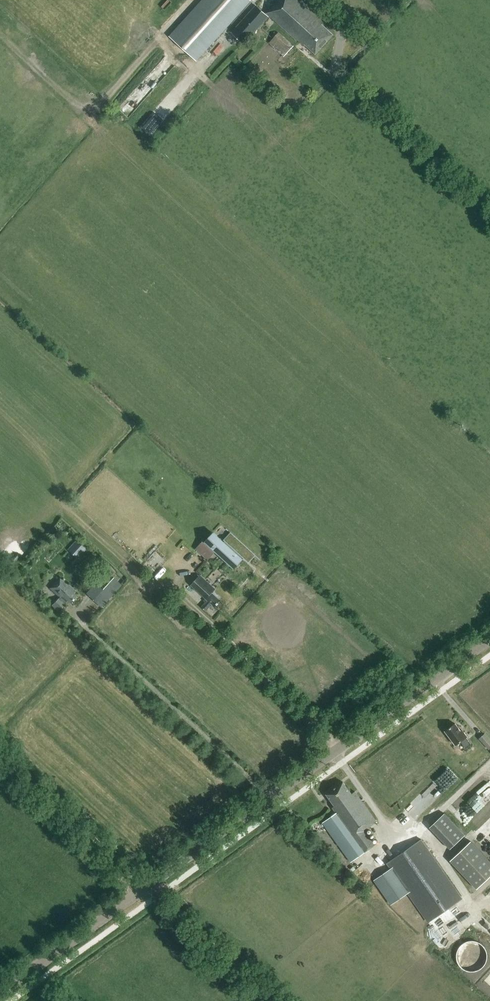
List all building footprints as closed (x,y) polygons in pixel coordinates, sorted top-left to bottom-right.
[(250,1),(250,0),(203,0),(170,37),(196,61),(250,1)] [(299,0),(279,0),(266,13),(296,40),(297,38),(302,43),(303,42),(316,53),(332,36),(321,25),(324,23),(299,0)] [(244,44),(269,17),(256,5),(231,33),(244,44)] [(284,56),(293,46),(279,33),(269,43),(284,56)] [(133,113),(146,97),(136,89),(123,105),(133,113)] [(234,569),(243,559),(214,532),(205,542),(234,569)] [(231,532),(224,540),(249,563),(256,555),(231,532)] [(77,559),(86,550),(76,541),(67,550),(77,559)] [(208,560),(215,553),(203,542),(196,549),(208,560)] [(215,607),(220,602),(212,594),(216,589),(200,575),(191,586),(205,599),(203,601),(205,603),(202,606),(206,610),(212,604),(215,607)] [(69,604),(76,596),(73,594),(76,592),(60,577),(49,589),(59,598),(52,606),(57,611),(67,601),(69,604)] [(101,608),(121,586),(113,578),(93,601),(101,608)] [(461,732),(455,724),(445,732),(455,745),(461,742),(466,749),(471,745),(466,738),(467,737),(463,731),(461,732)] [(489,749),(489,740),(485,734),(479,739),(489,750),(489,749)] [(352,795),(343,783),(326,795),(334,806),(332,808),(336,813),(323,822),(351,862),(376,845),(366,832),(371,829),(370,827),(377,822),(356,792),(352,795)] [(450,849),(465,835),(444,814),(430,827),(450,849)] [(488,843),(489,841),(489,819),(477,833),(488,843)] [(429,922),(442,913),(462,899),(421,840),(388,863),(392,868),(409,893),(429,922)] [(489,877),(489,861),(471,841),(450,861),(477,890),(489,877)] [(409,893),(392,868),(374,881),(391,905),(409,893)] [(472,972),(476,971),(479,970),(483,968),(486,964),(487,960),(488,956),(487,952),(486,948),(483,946),(480,943),(477,941),(472,941),(468,941),(464,943),(461,946),(459,948),(457,952),(457,956),(457,960),(459,964),(461,968),(465,970),(469,971),(472,972)]
